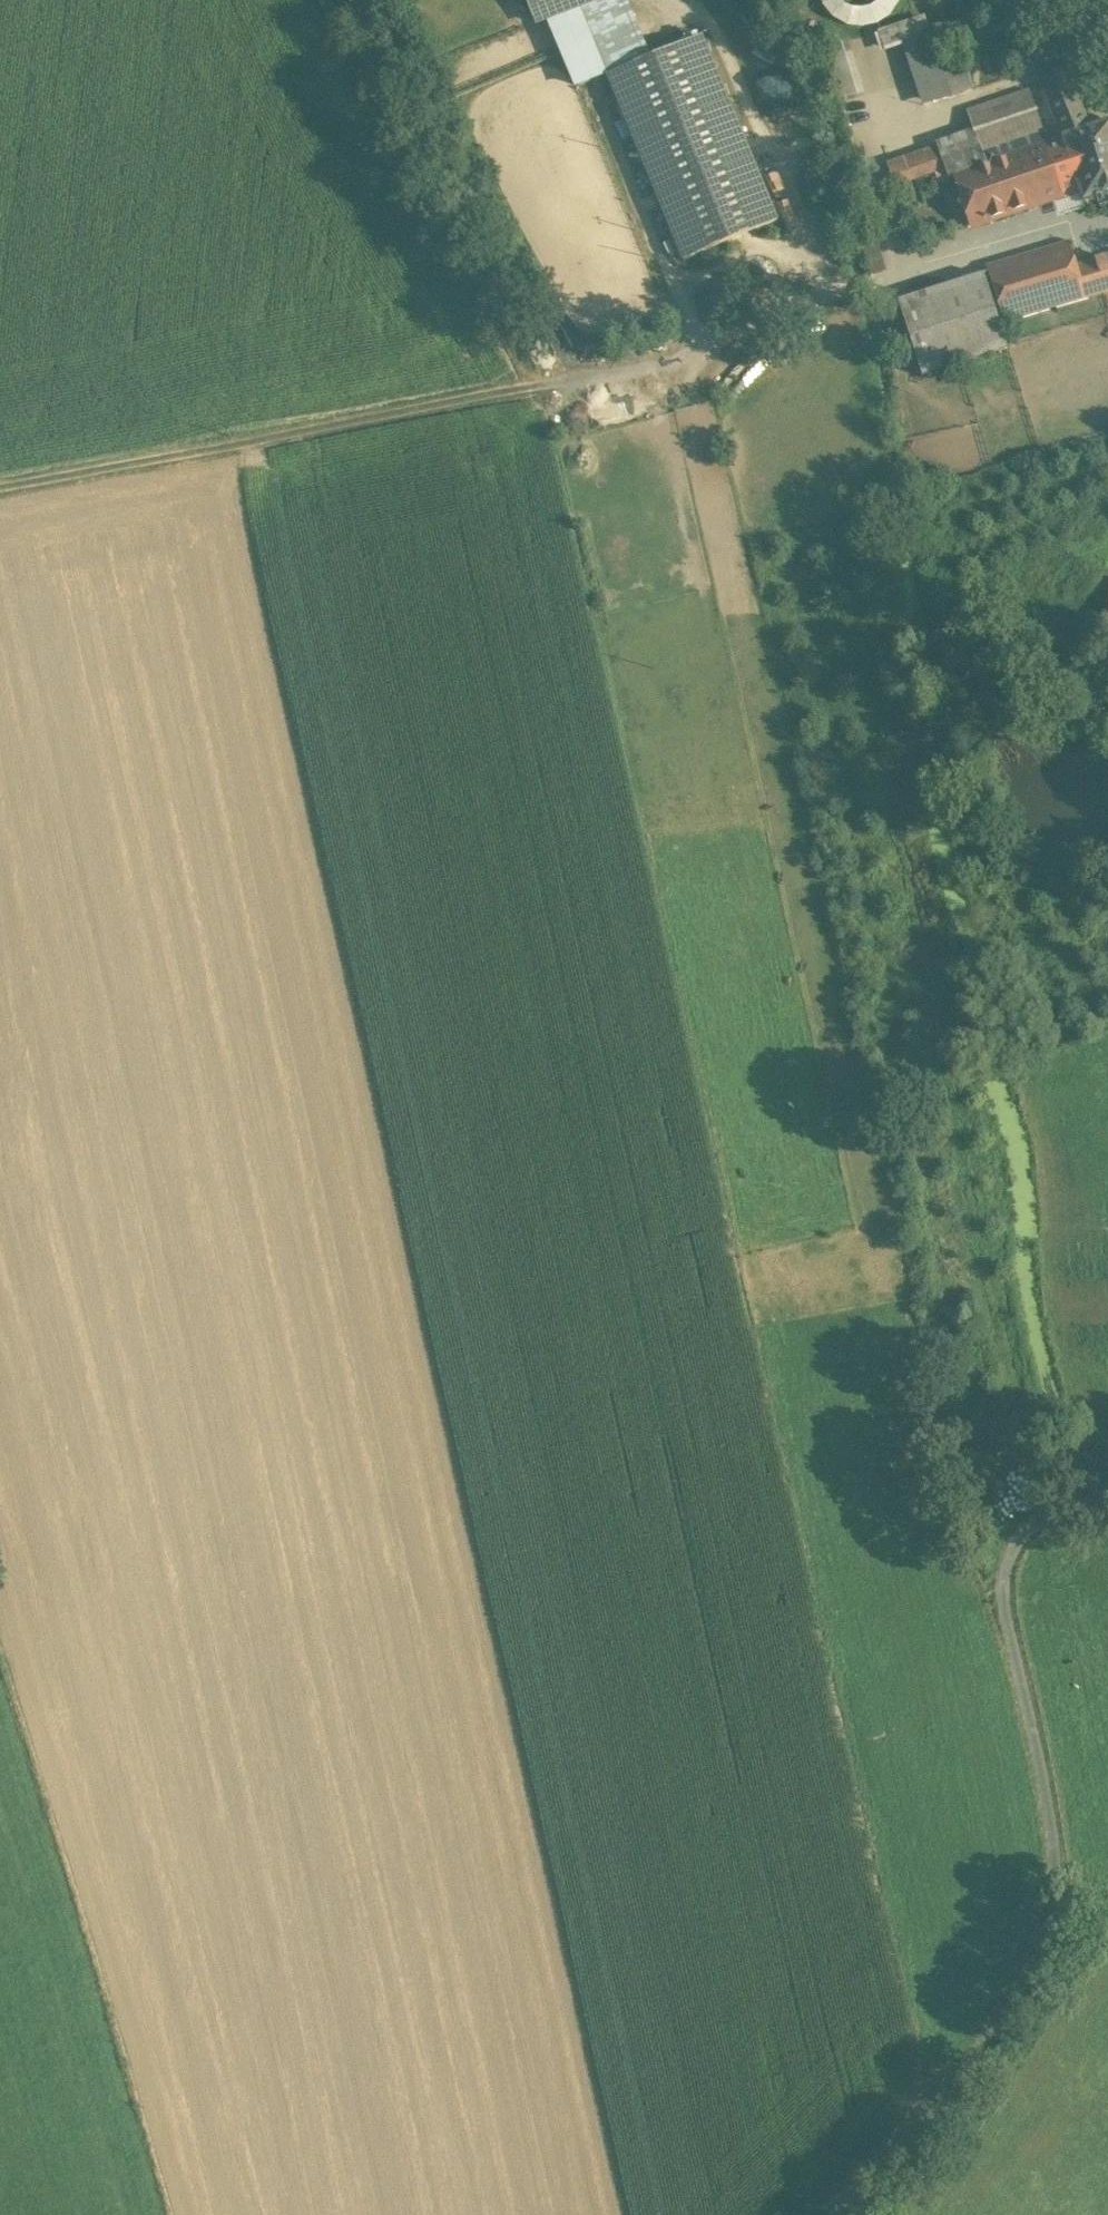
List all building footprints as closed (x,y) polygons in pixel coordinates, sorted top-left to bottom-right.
[(537,22),(594,0),(528,0),(537,22)] [(581,10),(606,71),(646,55),(624,0),(604,0),(581,10)] [(580,8),(550,20),(576,84),(606,71),(581,10),(580,8)] [(949,97),(929,35),(913,40),(934,102),(949,97)] [(701,36),(608,74),(684,260),(777,222),(701,36)] [(827,45),(843,97),(862,92),(846,39),(827,45)] [(767,126),(795,115),(773,56),(745,66),(767,126)] [(1066,67),(1038,78),(1062,139),(1090,128),(1066,67)] [(1029,90),(967,111),(981,152),(1043,131),(1029,90)] [(1090,128),(1062,139),(1080,190),(1083,201),(1107,193),(1107,122),(1090,128)] [(1062,139),(956,174),(974,226),(1080,190),(1062,139)] [(938,149),(889,166),(895,184),(944,168),(938,149)] [(1069,242),(987,266),(988,273),(994,292),(1003,322),(1086,298),(1076,265),(1069,242)] [(1076,265),(1086,298),(1107,291),(1107,256),(1076,265)] [(979,275),(898,301),(922,375),(1007,348),(990,293),(994,292),(988,273),(979,275)]
